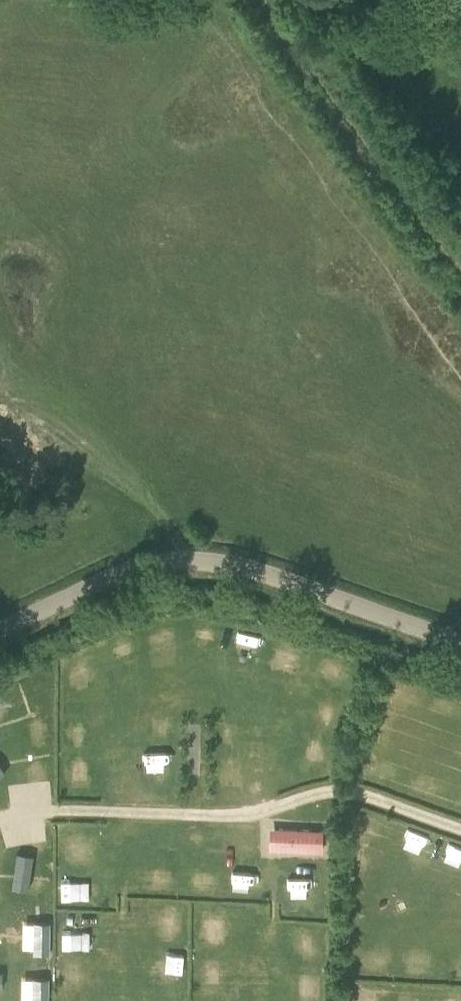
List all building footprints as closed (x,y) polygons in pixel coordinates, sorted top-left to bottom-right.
[(322,829),(270,829),(270,850),(322,850),(322,829)] [(450,859),(460,864),(460,843),(457,842),(450,859)] [(312,993),(296,991),(295,1000),(312,1000),(312,993)]
